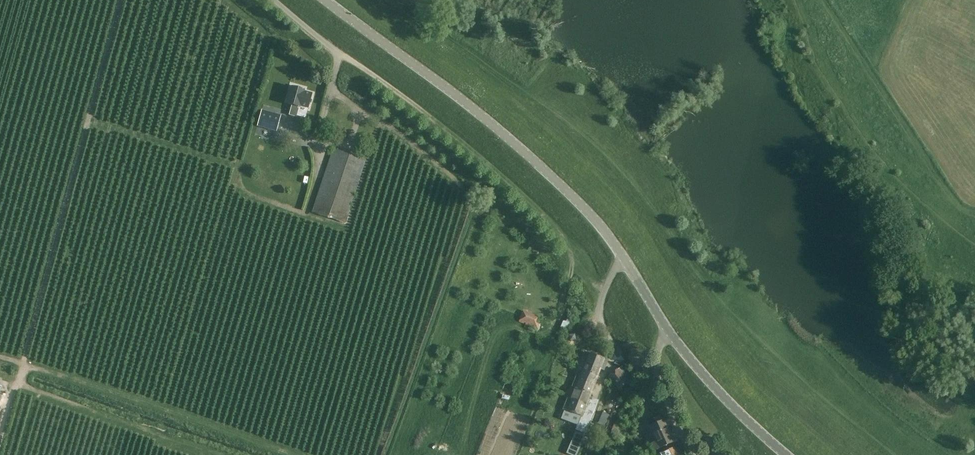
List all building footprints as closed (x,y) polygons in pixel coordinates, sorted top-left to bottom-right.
[(288,115),(296,118),(299,108),(300,108),(300,106),(308,109),(312,95),(304,92),(305,91),(292,87),(288,104),(291,105),(288,115)] [(282,115),(262,109),(258,121),(256,127),(277,133),(278,127),(280,122),(282,115)] [(366,160),(333,149),(312,213),(345,224),(366,160)] [(570,325),(578,304),(574,302),(566,321),(563,320),(561,326),(567,329),(569,324),(570,325)] [(519,322),(537,330),(539,323),(535,321),(537,316),(523,310),(518,321),(519,321),(519,322)] [(586,352),(575,380),(593,387),(598,375),(596,374),(602,358),(591,354),(586,352)] [(628,384),(617,370),(609,376),(621,390),(628,384)] [(578,425),(587,428),(597,403),(588,400),(593,387),(575,380),(564,409),(581,416),(578,425)] [(664,420),(646,428),(655,450),(673,442),(664,420)]
